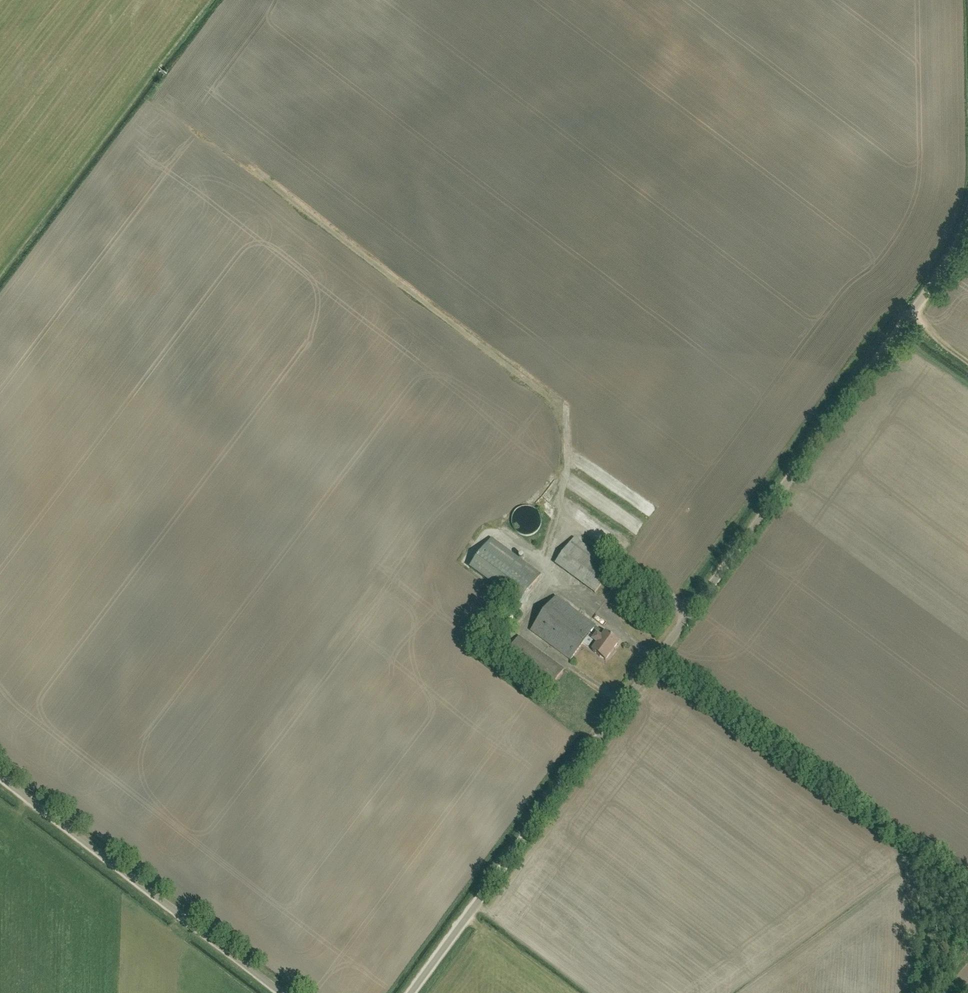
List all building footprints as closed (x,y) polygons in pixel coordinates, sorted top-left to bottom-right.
[(551,564),(591,591),(600,579),(594,574),(598,569),(590,564),(597,555),(570,536),(551,564)] [(540,575),(492,539),(470,567),(518,604),(540,575)] [(570,660),(583,643),(588,647),(593,640),(598,644),(593,651),(605,660),(618,642),(606,633),(605,634),(595,626),(595,625),(556,597),(531,631),(570,660)] [(563,669),(519,637),(506,654),(551,686),(563,669)]
